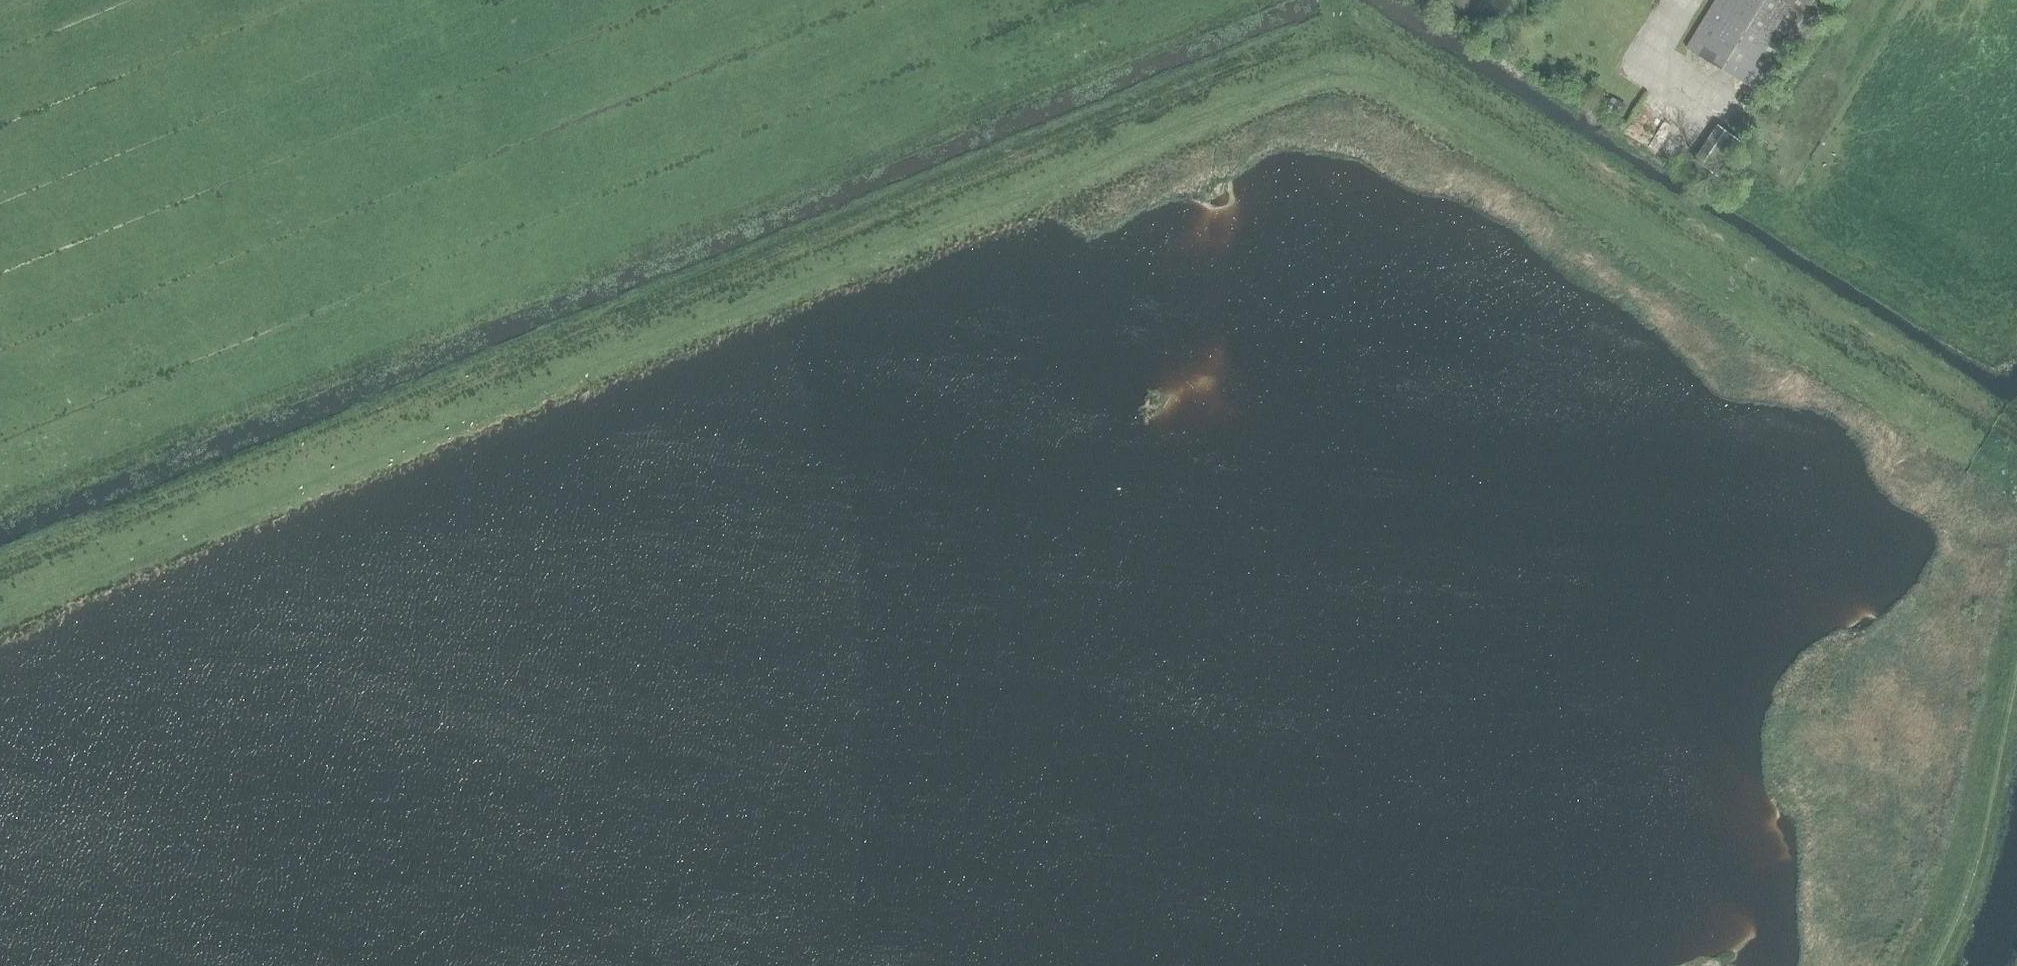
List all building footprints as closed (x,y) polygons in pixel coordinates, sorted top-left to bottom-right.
[(1758,92),(1815,0),(1715,0),(1686,48),(1758,92)] [(1618,100),(1612,109),(1621,115),(1627,106),(1618,100)] [(1669,152),(1683,128),(1673,121),(1658,146),(1669,152)] [(1695,158),(1718,175),(1740,141),(1717,124),(1695,158)]
